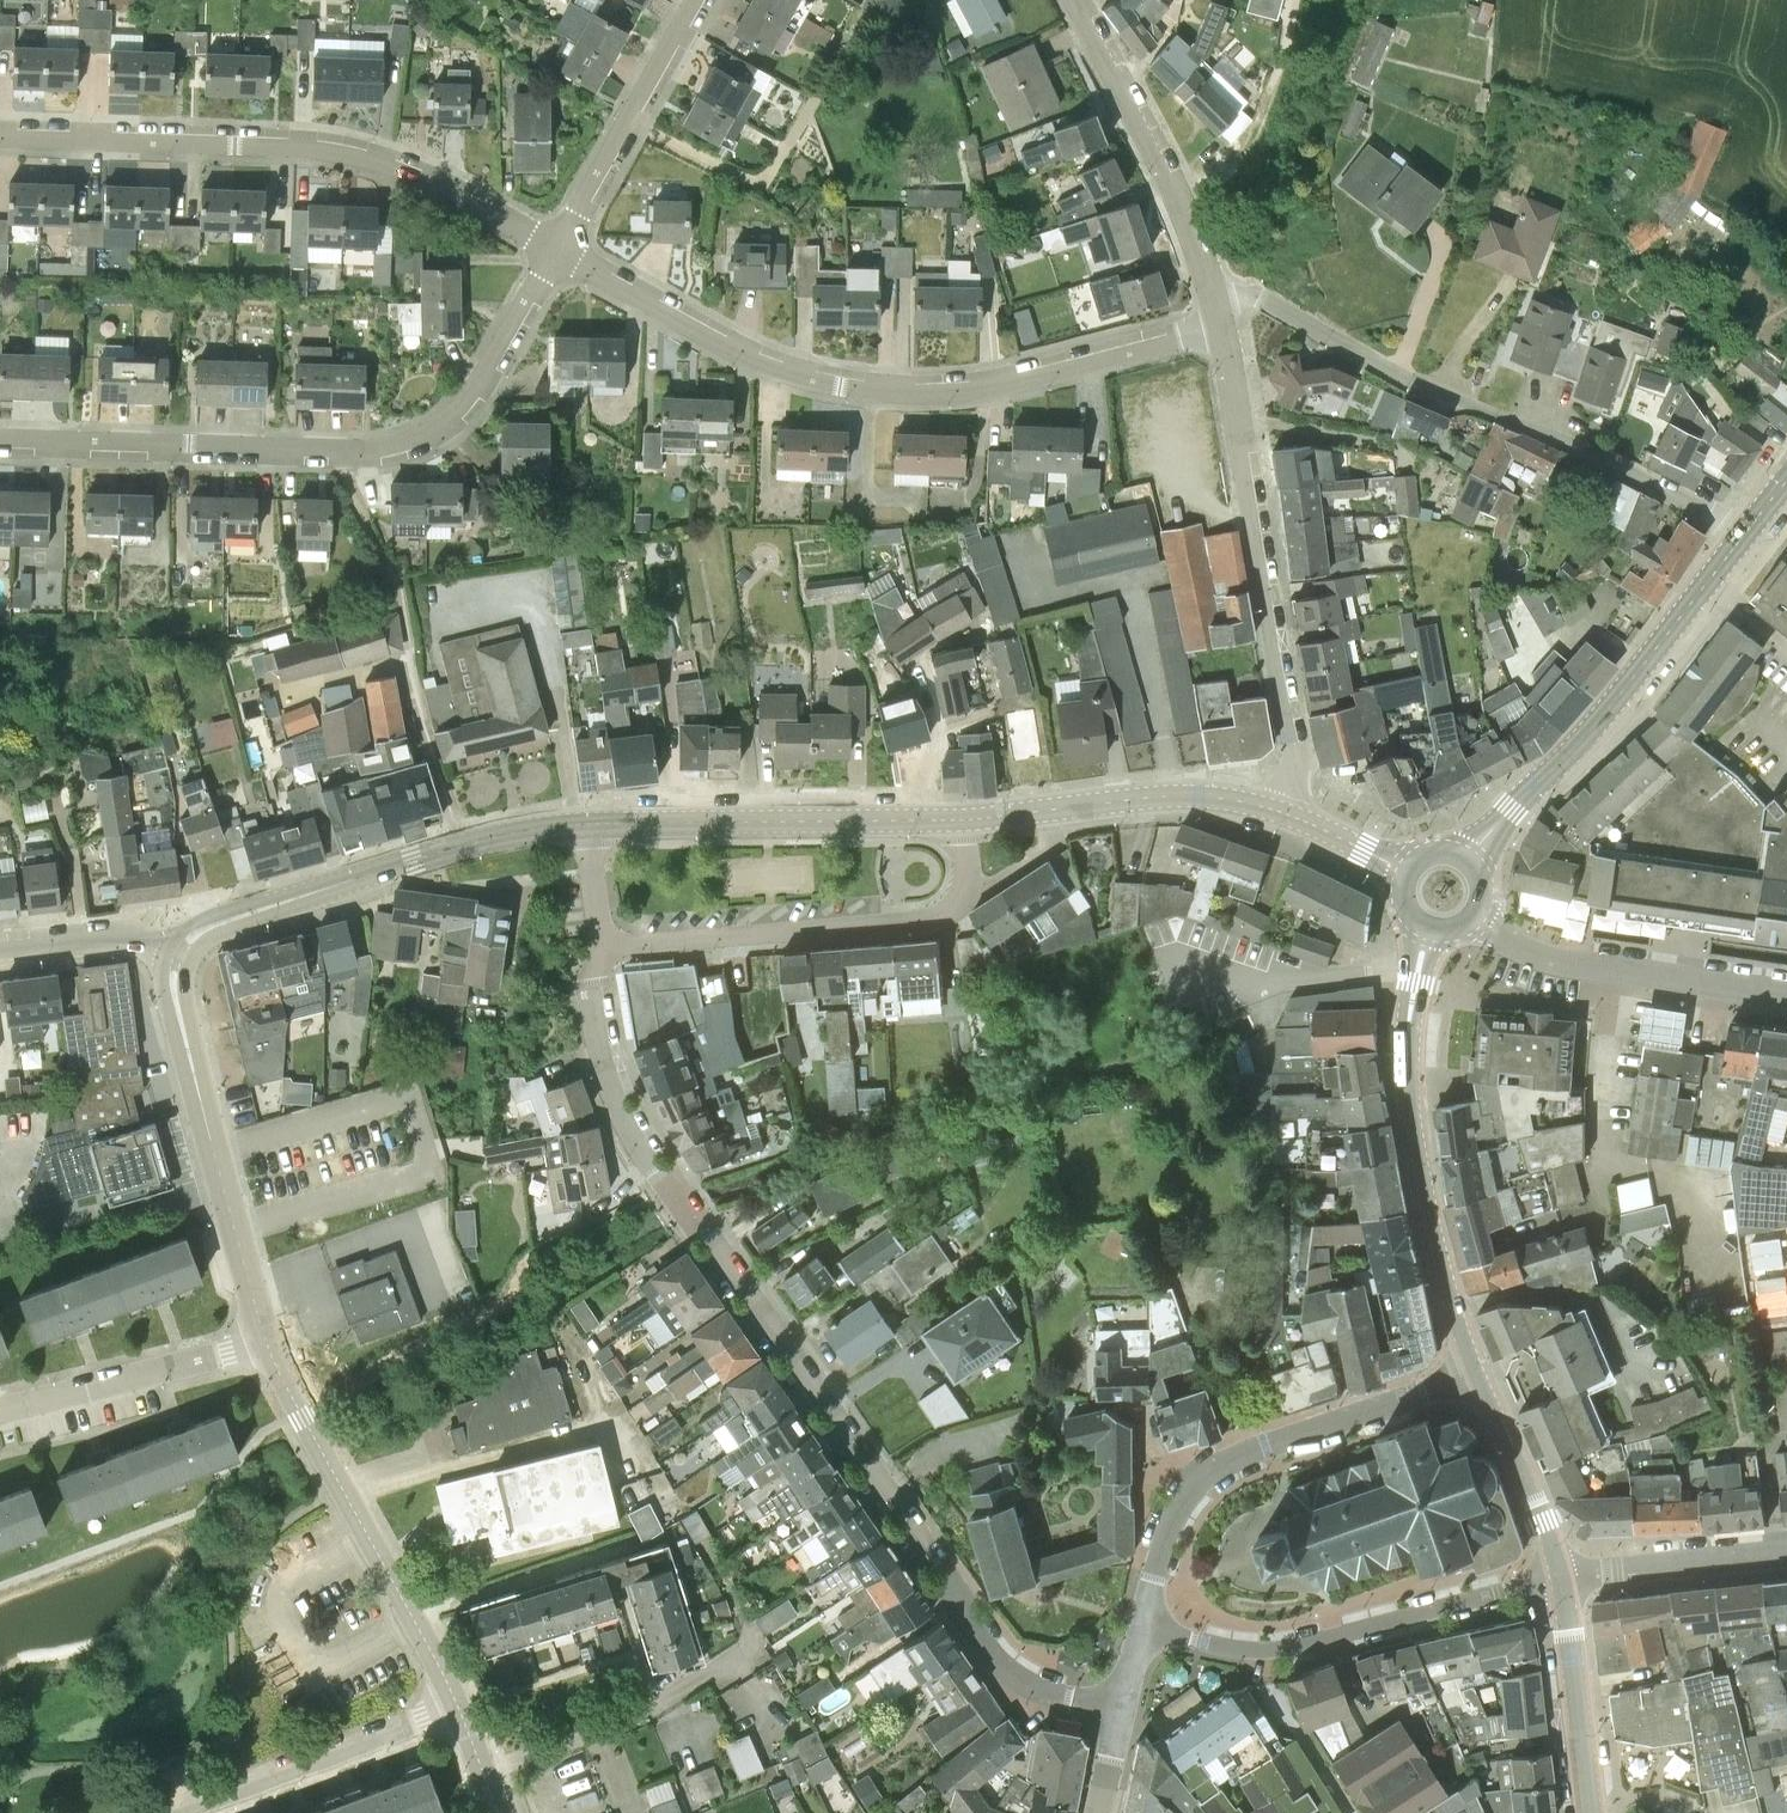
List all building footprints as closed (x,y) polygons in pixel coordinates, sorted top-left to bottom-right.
[(107,8),(107,0),(98,0),(97,8),(107,8)] [(809,0),(754,0),(752,3),(797,28),(827,46),(834,34),(804,16),(812,2),(809,0)] [(900,0),(884,0),(878,13),(892,19),(900,0)] [(1005,19),(995,0),(959,0),(976,34),(1005,19)] [(1101,9),(1117,30),(1136,15),(1131,9),(1139,0),(1113,0),(1101,9)] [(1138,57),(1156,43),(1154,40),(1162,33),(1154,21),(1162,12),(1175,21),(1176,21),(1176,20),(1178,10),(1177,10),(1180,0),(1139,0),(1131,9),(1136,15),(1117,30),(1137,57),(1138,58),(1138,57)] [(1224,13),(1229,0),(1205,0),(1210,2),(1194,42),(1189,47),(1202,58),(1206,54),(1224,13)] [(1282,0),(1248,0),(1246,10),(1276,19),(1282,0)] [(1475,17),(1471,31),(1484,35),(1487,22),(1494,2),(1484,0),(1480,0),(1479,5),(1468,2),(1464,14),(1475,17)] [(421,8),(430,13),(434,6),(425,1),(421,8)] [(626,32),(594,14),(570,1),(555,28),(566,34),(606,57),(610,60),(626,32)] [(787,47),(797,28),(752,3),(736,32),(767,50),(773,39),(787,47)] [(46,57),(45,87),(77,88),(78,51),(94,52),(96,8),(80,8),(78,49),(47,47),(47,48),(46,57)] [(142,51),(110,50),(112,9),(96,8),(94,52),(110,52),(109,89),(141,90),(142,51)] [(14,47),(15,13),(0,12),(0,48),(15,49),(13,86),(45,87),(47,48),(14,47)] [(505,15),(502,22),(509,25),(509,27),(512,29),(517,28),(520,22),(518,19),(514,17),(511,18),(505,15)] [(314,50),(316,19),(298,18),(297,34),(296,34),(296,49),(314,50)] [(1367,84),(1380,57),(1394,28),(1375,18),(1350,75),(1367,84)] [(432,27),(424,20),(415,31),(423,38),(432,27)] [(405,56),(409,25),(393,23),(389,54),(405,56)] [(190,55),(191,30),(175,30),(174,53),(142,51),(141,90),(173,91),(174,54),(190,55)] [(238,55),(206,54),(207,30),(191,30),(190,55),(206,55),(205,93),(237,94),(238,55)] [(296,49),(296,34),(270,33),(269,56),(238,55),(237,94),(269,95),(270,58),(286,58),(287,49),(296,49)] [(610,60),(606,57),(566,34),(553,57),(550,63),(594,88),(610,60)] [(1174,89),(1202,58),(1189,47),(1175,34),(1150,64),(1174,89)] [(958,37),(945,44),(953,58),(965,51),(958,37)] [(1059,105),(1037,57),(1031,44),(983,67),(996,97),(1006,93),(1020,123),(1059,105)] [(936,46),(922,50),(929,74),(943,69),(936,46)] [(770,74),(740,57),(732,53),(722,71),(716,67),(700,95),(745,120),(761,92),(760,91),(770,74)] [(346,97),(347,59),(314,58),(312,96),(346,97)] [(1247,101),(1226,81),(1217,73),(1202,58),(1174,89),(1219,134),(1220,132),(1231,142),(1252,119),(1241,109),(1247,101)] [(346,97),(382,99),(383,59),(347,59),(346,97)] [(468,100),(469,84),(470,69),(447,68),(447,83),(434,83),(433,119),(483,121),(484,100),(468,100)] [(1491,88),(1478,86),(1475,111),(1489,112),(1491,88)] [(733,140),(745,120),(700,95),(684,123),(716,141),(721,133),(733,140)] [(549,170),(550,98),(514,97),(514,170),(549,170)] [(1342,132),(1354,136),(1367,103),(1355,97),(1342,132)] [(1066,157),(1105,143),(1094,114),(1054,130),(1058,138),(1021,150),(1026,168),(1045,163),(1066,157)] [(1727,132),(1698,119),(1670,183),(1697,199),(1727,132)] [(980,172),(973,136),(963,138),(971,174),(980,172)] [(997,143),(982,149),(987,163),(1003,157),(997,143)] [(1380,203),(1412,227),(1438,193),(1405,168),(1400,173),(1367,148),(1341,182),(1375,208),(1380,203)] [(1093,201),(1126,185),(1112,156),(1079,172),(1086,187),(1057,201),(1063,213),(1067,224),(1098,214),(1093,201)] [(42,183),(10,182),(9,219),(0,219),(0,269),(8,269),(9,243),(8,243),(9,222),(40,223),(42,183)] [(72,221),(74,184),(42,183),(40,223),(72,224),(71,264),(40,263),(40,272),(87,274),(87,265),(88,222),(72,221)] [(1671,230),(1697,199),(1670,183),(1653,207),(1624,233),(1639,253),(1671,230)] [(136,227),(138,186),(106,185),(105,222),(88,222),(87,265),(88,246),(104,246),(105,226),(136,227)] [(168,224),(170,187),(138,186),(136,227),(168,228),(167,248),(184,249),(184,225),(168,224)] [(232,229),(234,189),(202,188),(200,225),(184,225),(184,249),(200,249),(201,228),(232,229)] [(264,227),(265,190),(234,189),(232,229),(264,231),(264,251),(280,252),(281,228),(264,227)] [(961,189),(901,190),(902,208),(961,207),(961,189)] [(1532,279),(1552,226),(1558,210),(1525,197),(1513,230),(1489,220),(1475,257),(1532,279)] [(653,237),(687,238),(688,202),(655,201),(653,237)] [(1114,261),(1150,249),(1134,202),(1098,214),(1067,224),(1046,231),(1052,247),(1101,230),(1114,261)] [(307,267),(307,245),(343,246),(344,205),(308,204),(308,209),(292,208),(290,267),(307,267)] [(377,247),(378,207),(344,205),(343,246),(377,247)] [(966,212),(950,211),(950,224),(966,224),(966,212)] [(807,244),(806,227),(795,228),(794,244),(807,244)] [(996,274),(985,233),(973,236),(976,248),(973,249),(979,272),(981,278),(996,274)] [(783,279),(784,242),(768,242),(768,244),(734,243),(734,280),(767,281),(767,279),(783,279)] [(819,244),(807,244),(794,244),(794,274),(809,275),(809,287),(814,287),(813,322),(845,323),(846,286),(846,270),(819,269),(819,244)] [(897,277),(897,246),(881,246),(881,259),(881,276),(897,277)] [(912,277),(912,246),(897,246),(897,277),(912,277)] [(422,251),(391,253),(390,273),(413,271),(413,286),(423,286),(423,301),(423,302),(459,302),(458,268),(423,268),(422,251)] [(390,284),(390,273),(391,253),(374,253),(373,283),(390,284)] [(846,270),(846,286),(845,323),(877,323),(877,287),(877,276),(881,276),(881,259),(873,258),(872,267),(846,266),(846,270)] [(979,288),(979,278),(979,272),(970,272),(970,260),(948,259),(948,271),(947,324),(980,326),(979,288)] [(307,269),(292,269),(292,288),(306,288),(307,269)] [(1118,282),(1128,312),(1166,300),(1156,270),(1118,282)] [(915,324),(947,324),(948,271),(915,271),(916,287),(915,324)] [(37,298),(37,295),(26,294),(26,306),(36,306),(37,298)] [(50,299),(39,298),(39,306),(39,308),(50,309),(50,299)] [(1563,377),(1576,340),(1568,337),(1571,327),(1565,325),(1570,313),(1532,299),(1511,358),(1563,377)] [(389,302),(388,300),(377,301),(378,319),(389,319),(389,302)] [(423,301),(398,302),(398,318),(398,320),(423,319),(423,334),(459,334),(459,302),(423,302),(423,301)] [(398,302),(389,302),(389,319),(398,318),(398,302)] [(1665,320),(1655,350),(1678,358),(1688,329),(1665,320)] [(1606,406),(1623,357),(1631,361),(1634,352),(1646,356),(1652,337),(1619,326),(1610,353),(1576,340),(1563,377),(1578,382),(1574,394),(1606,406)] [(1034,327),(1019,331),(1023,344),(1038,340),(1034,327)] [(588,383),(588,337),(572,337),(572,336),(555,335),(555,342),(549,342),(548,395),(575,394),(575,383),(588,383)] [(1762,342),(1752,355),(1775,372),(1784,360),(1762,342)] [(623,390),(623,344),(588,343),(588,383),(605,383),(605,390),(623,390)] [(329,405),(330,363),(331,346),(297,345),(296,404),(329,405)] [(1281,393),(1277,401),(1298,410),(1306,391),(1327,389),(1346,397),(1354,376),(1330,366),(1316,367),(1315,359),(1299,361),(1298,352),(1278,355),(1269,377),(1281,393)] [(35,355),(1,354),(0,380),(0,394),(33,395),(35,355)] [(1773,373),(1747,354),(1736,369),(1759,387),(1748,400),(1785,429),(1786,427),(1786,384),(1773,373)] [(33,395),(67,396),(68,356),(35,355),(33,395)] [(387,360),(388,367),(394,370),(400,366),(400,359),(392,356),(387,360)] [(131,398),(133,358),(99,357),(98,397),(131,398)] [(131,398),(166,400),(167,359),(133,358),(131,398)] [(230,402),(232,361),(198,360),(197,401),(230,402)] [(230,402),(265,403),(266,361),(232,361),(230,402)] [(329,405),(363,406),(365,364),(330,363),(329,405)] [(1641,370),(1637,385),(1647,388),(1651,372),(1641,370)] [(1692,490),(1702,471),(1715,478),(1721,470),(1720,469),(1728,457),(1708,443),(1715,432),(1687,394),(1675,378),(1656,414),(1670,421),(1647,467),(1692,490)] [(695,441),(696,398),(663,397),(661,431),(661,451),(662,451),(663,445),(695,446),(695,441)] [(729,442),(730,399),(696,398),(695,441),(729,442)] [(1439,437),(1448,416),(1404,398),(1391,434),(1415,444),(1417,438),(1420,429),(1439,437)] [(1750,408),(1743,417),(1760,431),(1768,422),(1750,408)] [(1734,411),(1727,420),(1736,426),(1742,416),(1734,411)] [(1761,447),(1723,420),(1715,432),(1708,443),(1728,457),(1720,469),(1736,481),(1761,447)] [(502,423),(502,472),(547,472),(547,423),(502,423)] [(1494,482),(1507,455),(1548,473),(1559,451),(1496,423),(1474,473),(1494,482)] [(1010,486),(1010,496),(1029,497),(1030,467),(1046,468),(1047,427),(1013,425),(1013,456),(987,456),(987,486),(1010,486)] [(1079,467),(1081,428),(1047,427),(1046,468),(1067,469),(1065,501),(1099,492),(1100,468),(1079,467)] [(810,480),(812,430),(778,429),(777,465),(777,477),(782,478),(810,480)] [(844,482),(845,431),(812,430),(810,480),(844,482)] [(644,431),(644,432),(643,466),(662,467),(662,451),(661,451),(661,431),(644,431)] [(928,470),(929,434),(896,433),(894,469),(894,479),(928,479),(928,470)] [(962,480),(963,435),(929,434),(928,470),(928,479),(962,480)] [(1334,480),(1330,448),(1310,445),(1272,450),(1277,485),(1334,480)] [(1516,493),(1494,482),(1474,473),(1454,517),(1477,527),(1487,510),(1509,521),(1515,508),(1510,506),(1516,493)] [(1395,511),(1417,517),(1417,509),(1414,475),(1393,477),(1395,511)] [(1363,494),(1362,478),(1360,478),(1334,480),(1277,485),(1281,519),(1320,515),(1319,503),(1333,503),(1333,496),(1363,494)] [(425,541),(425,533),(426,482),(392,482),(392,541),(425,541)] [(460,532),(460,483),(426,482),(425,533),(460,532)] [(15,490),(0,490),(0,544),(13,544),(14,527),(15,490)] [(49,527),(50,492),(15,490),(14,527),(49,527)] [(1642,543),(1658,500),(1640,491),(1617,544),(1650,566),(1667,540),(1658,533),(1648,546),(1642,543)] [(118,529),(119,493),(87,492),(85,539),(118,539),(118,529)] [(150,530),(151,494),(119,493),(118,529),(150,530)] [(223,543),(223,532),(224,496),(191,496),(190,542),(223,543)] [(255,533),(256,497),(224,496),(223,532),(255,533)] [(329,549),(331,499),(298,498),(296,548),(329,549)] [(1044,527),(1051,560),(1081,554),(1096,550),(1110,547),(1125,544),(1140,541),(1154,538),(1146,503),(1044,527)] [(1418,516),(1429,518),(1431,509),(1420,506),(1418,516)] [(634,530),(649,530),(650,513),(634,513),(634,530)] [(1323,544),(1355,540),(1355,533),(1344,533),(1341,516),(1320,517),(1320,515),(1281,519),(1285,548),(1323,544)] [(1620,584),(1655,608),(1673,580),(1704,533),(1682,519),(1667,540),(1650,566),(1641,580),(1628,572),(1620,584)] [(1251,637),(1234,529),(1201,536),(1198,523),(1162,530),(1174,588),(1177,602),(1180,616),(1183,630),(1185,644),(1186,649),(1251,637)] [(1390,528),(1391,535),(1398,534),(1397,527),(1390,528)] [(564,537),(574,539),(576,533),(566,530),(564,537)] [(872,531),(874,544),(886,543),(884,530),(872,531)] [(967,543),(972,556),(998,548),(994,534),(967,543)] [(1146,568),(1160,565),(1154,538),(1140,541),(1146,568)] [(1285,548),(1288,577),(1328,572),(1327,564),(1357,554),(1355,540),(1323,544),(1285,548)] [(1131,572),(1146,568),(1140,541),(1125,544),(1131,572)] [(605,563),(624,561),(624,556),(635,554),(633,542),(602,546),(605,563)] [(1116,575),(1131,572),(1125,544),(1110,547),(1116,575)] [(1101,578),(1116,575),(1110,547),(1096,550),(1101,578)] [(998,548),(972,556),(976,569),(1002,562),(998,548)] [(1087,582),(1101,578),(1096,550),(1081,554),(1084,568),(1087,582)] [(550,557),(559,628),(588,624),(579,553),(550,557)] [(1752,599),(1786,626),(1786,553),(1752,599)] [(1054,574),(1084,568),(1081,554),(1051,560),(1054,574)] [(1002,562),(976,569),(981,583),(1007,576),(1002,562)] [(1575,572),(1564,562),(1556,571),(1567,581),(1571,576),(1575,572)] [(744,584),(752,574),(744,566),(735,576),(744,584)] [(1581,595),(1605,575),(1589,566),(1571,576),(1576,586),(1581,595)] [(1057,588),(1087,582),(1084,568),(1054,574),(1057,588)] [(984,608),(972,586),(964,571),(917,598),(925,613),(924,614),(937,637),(984,608)] [(83,573),(73,573),(73,585),(83,585),(83,573)] [(937,637),(924,614),(910,624),(906,619),(902,622),(893,608),(904,602),(890,573),(866,586),(871,600),(876,618),(883,640),(897,662),(936,637),(937,637)] [(1318,624),(1341,620),(1337,597),(1367,591),(1364,574),(1333,577),(1314,581),(1317,595),(1304,597),(1291,599),(1293,605),(1295,605),(1300,628),(1318,625),(1318,624)] [(808,597),(865,591),(863,575),(806,581),(808,597)] [(1007,576),(981,583),(986,596),(1011,590),(1007,576)] [(1517,591),(1529,614),(1555,601),(1553,597),(1545,584),(1517,591)] [(1581,595),(1576,586),(1553,597),(1555,601),(1565,621),(1567,624),(1590,611),(1581,595)] [(31,587),(12,587),(12,608),(31,608),(31,587)] [(1177,602),(1174,588),(1149,592),(1152,606),(1177,602)] [(1011,590),(986,596),(991,610),(1016,603),(1011,590)] [(1102,598),(1109,625),(1119,621),(1123,620),(1116,594),(1102,598)] [(1087,602),(1095,627),(1095,629),(1109,625),(1102,598),(1087,602)] [(1529,614),(1539,634),(1565,621),(1555,601),(1529,614)] [(292,605),(296,620),(308,617),(304,602),(292,605)] [(1180,616),(1177,602),(1152,606),(1154,621),(1180,616)] [(1016,603),(991,610),(996,624),(1020,617),(1016,603)] [(1502,623),(1496,609),(1482,614),(1488,628),(1502,623)] [(1411,611),(1399,613),(1402,629),(1414,628),(1411,611)] [(401,644),(402,641),(397,612),(335,632),(299,645),(290,647),(289,645),(275,651),(282,678),(306,672),(390,651),(401,644)] [(1183,630),(1180,616),(1154,621),(1157,635),(1183,630)] [(1304,671),(1345,663),(1341,641),(1359,637),(1356,617),(1341,620),(1318,624),(1318,625),(1320,639),(1308,641),(1307,641),(1295,643),(1296,649),(1299,648),(1304,671)] [(1752,662),(1765,646),(1731,619),(1658,713),(1661,715),(1663,716),(1692,740),(1693,738),(1705,723),(1708,722),(1710,727),(1712,726),(1715,725),(1726,718),(1735,711),(1738,708),(1741,704),(1745,698),(1749,692),(1752,685),(1754,678),(1756,672),(1757,666),(1752,666),(1752,662)] [(692,622),(695,646),(709,645),(706,621),(692,622)] [(1109,625),(1095,629),(1099,642),(1124,636),(1119,621),(1109,625)] [(443,757),(548,732),(541,705),(540,705),(518,622),(439,642),(449,681),(425,687),(435,731),(443,757)] [(1437,624),(1414,628),(1421,674),(1423,693),(1430,730),(1433,758),(1433,770),(1432,775),(1415,782),(1428,807),(1429,808),(1477,783),(1459,748),(1451,714),(1437,624)] [(241,625),(241,634),(252,634),(252,625),(241,625)] [(666,627),(653,629),(658,659),(672,657),(666,627)] [(1099,642),(1095,629),(1095,627),(1074,632),(1080,682),(1082,699),(1057,702),(1065,762),(1105,756),(1100,715),(1117,713),(1114,700),(1110,686),(1106,671),(1102,657),(1099,642)] [(572,650),(593,646),(590,630),(570,633),(572,650)] [(1185,644),(1183,630),(1157,635),(1160,649),(1185,644)] [(266,637),(269,650),(290,643),(286,631),(266,637)] [(990,640),(1004,695),(1030,688),(1016,634),(990,640)] [(1128,650),(1124,636),(1099,642),(1102,657),(1128,650)] [(1593,693),(1616,664),(1587,642),(1568,662),(1561,670),(1592,693),(1593,693)] [(942,716),(967,709),(957,667),(975,662),(972,644),(948,649),(930,654),(935,672),(933,673),(942,716)] [(1186,649),(1185,644),(1160,649),(1163,663),(1188,658),(1186,649)] [(661,695),(655,661),(625,666),(622,647),(595,650),(606,720),(626,717),(624,704),(636,702),(636,700),(661,695)] [(1568,662),(1552,648),(1535,668),(1536,693),(1538,694),(1529,704),(1561,728),(1592,693),(1561,670),(1568,662)] [(1132,665),(1128,650),(1102,657),(1106,671),(1132,665)] [(1191,672),(1188,658),(1163,663),(1165,677),(1191,672)] [(1333,695),(1350,691),(1345,663),(1304,671),(1308,693),(1305,694),(1309,715),(1336,709),(1333,695)] [(1136,679),(1132,665),(1106,671),(1110,686),(1136,679)] [(1194,685),(1191,672),(1165,677),(1168,691),(1194,686),(1194,685)] [(1407,696),(1423,693),(1421,674),(1403,677),(1407,696)] [(378,739),(404,730),(398,699),(393,675),(367,681),(378,739)] [(708,764),(738,764),(739,724),(720,723),(721,720),(714,675),(700,678),(708,723),(708,764)] [(681,764),(708,764),(708,723),(700,678),(679,681),(683,725),(681,725),(681,764)] [(1140,694),(1136,679),(1110,686),(1114,700),(1140,694)] [(1272,744),(1264,696),(1231,700),(1227,679),(1194,685),(1194,686),(1197,700),(1200,715),(1203,729),(1203,730),(1202,730),(1207,762),(1260,755),(1272,744)] [(812,755),(848,756),(848,720),(864,720),(865,685),(830,684),(829,712),(812,712),(812,722),(812,755)] [(1197,700),(1194,686),(1168,691),(1171,705),(1197,700)] [(1385,736),(1375,703),(1370,686),(1366,687),(1351,692),(1350,691),(1333,695),(1336,709),(1309,715),(1308,715),(1320,763),(1360,753),(1368,751),(1365,741),(1385,736)] [(968,690),(971,705),(985,702),(982,687),(968,690)] [(812,722),(795,722),(796,694),(761,693),(760,729),(776,729),(775,765),(812,765),(812,755),(812,722)] [(881,743),(930,735),(922,707),(914,693),(878,704),(882,720),(877,721),(881,743)] [(1114,700),(1117,713),(1117,714),(1142,709),(1145,708),(1140,694),(1114,700)] [(1558,730),(1561,728),(1529,704),(1520,694),(1483,715),(1496,740),(1510,732),(1523,759),(1541,750),(1558,730)] [(330,755),(356,749),(370,746),(361,697),(353,700),(329,711),(328,713),(324,719),(325,723),(330,755)] [(1200,715),(1197,700),(1171,705),(1174,719),(1200,715)] [(1142,709),(1117,714),(1121,729),(1147,724),(1142,709)] [(1496,740),(1483,715),(1474,720),(1470,711),(1451,714),(1459,748),(1477,783),(1523,759),(1510,732),(1496,740)] [(214,719),(218,742),(243,737),(238,714),(214,719)] [(1203,729),(1200,715),(1174,719),(1176,733),(1203,729)] [(1661,715),(1638,736),(1670,766),(1651,785),(1631,803),(1612,822),(1592,840),(1588,868),(1596,870),(1592,899),(1591,901),(1610,904),(1786,929),(1786,797),(1783,801),(1777,794),(1767,803),(1739,774),(1732,769),(1693,738),(1692,740),(1661,715)] [(302,762),(312,759),(330,755),(325,723),(296,736),(302,762)] [(606,725),(591,727),(591,724),(574,726),(581,787),(615,784),(609,739),(606,725)] [(1147,724),(1121,729),(1126,745),(1151,740),(1147,724)] [(380,767),(411,758),(404,730),(378,739),(379,746),(357,751),(356,749),(330,755),(312,759),(315,769),(332,764),(333,767),(344,764),(346,771),(358,768),(359,772),(380,767)] [(1399,733),(1402,754),(1410,771),(1433,770),(1433,758),(1430,730),(1399,733)] [(969,794),(994,792),(990,748),(989,748),(988,731),(969,733),(961,734),(960,734),(959,735),(959,736),(960,751),(946,752),(946,754),(942,762),(941,762),(943,789),(969,787),(969,794)] [(161,737),(162,742),(166,755),(177,752),(172,733),(161,737)] [(615,784),(658,779),(652,733),(609,739),(615,784)] [(1638,736),(1619,754),(1651,785),(1670,766),(1638,736)] [(134,831),(131,810),(126,777),(126,775),(126,773),(111,775),(108,755),(78,750),(82,773),(87,778),(96,777),(105,834),(134,831)] [(165,763),(160,752),(146,759),(151,770),(165,763)] [(1410,771),(1402,754),(1389,754),(1366,766),(1387,806),(1406,814),(1428,807),(1415,782),(1410,771)] [(1619,754),(1599,773),(1631,803),(1651,785),(1619,754)] [(425,761),(368,778),(386,837),(403,831),(405,837),(424,831),(423,825),(443,819),(425,761)] [(190,845),(224,835),(215,810),(203,776),(201,766),(194,768),(197,778),(181,784),(192,815),(180,819),(190,845)] [(175,811),(167,767),(126,777),(131,810),(134,831),(141,871),(114,876),(118,901),(181,891),(180,883),(176,855),(174,846),(175,811)] [(1580,791),(1612,822),(1631,803),(1599,773),(1580,791)] [(31,774),(13,776),(15,788),(33,786),(31,774)] [(341,851),(386,837),(368,778),(367,776),(367,777),(321,790),(341,851)] [(341,851),(321,790),(318,781),(287,790),(293,812),(276,817),(280,827),(291,866),(341,851)] [(1580,791),(1560,810),(1576,825),(1589,837),(1592,840),(1612,822),(1580,791)] [(257,817),(241,821),(236,804),(215,810),(224,835),(229,850),(246,845),(255,876),(291,866),(280,827),(261,832),(257,817)] [(1541,819),(1526,841),(1524,851),(1520,851),(1513,883),(1572,897),(1572,895),(1579,866),(1589,837),(1576,825),(1554,804),(1541,819)] [(1188,916),(1188,915),(1203,920),(1209,913),(1220,874),(1231,841),(1183,824),(1173,852),(1205,863),(1196,893),(1181,888),(1181,886),(1141,882),(1138,925),(1176,913),(1188,916)] [(134,831),(105,834),(112,876),(114,876),(141,871),(134,831)] [(1255,902),(1271,855),(1231,841),(1220,874),(1235,878),(1231,894),(1255,902)] [(1081,913),(1068,894),(1082,885),(1070,847),(1051,860),(1005,890),(1026,922),(1046,953),(1073,944),(1098,938),(1089,908),(1085,910),(1081,913)] [(191,853),(176,855),(180,883),(196,881),(191,853)] [(28,910),(61,906),(55,861),(22,864),(28,910)] [(1339,931),(1369,942),(1374,898),(1300,862),(1285,892),(1326,912),(1324,918),(1342,927),(1339,931)] [(1579,866),(1572,895),(1592,899),(1596,870),(1588,868),(1579,866)] [(21,910),(16,873),(0,875),(0,914),(20,911),(21,911),(21,910)] [(1138,925),(1141,882),(1116,881),(1112,934),(1138,925)] [(113,882),(99,884),(101,902),(115,900),(113,882)] [(446,896),(400,890),(396,889),(388,958),(417,962),(422,921),(447,925),(442,959),(470,963),(473,938),(479,902),(446,896)] [(994,943),(1026,922),(1005,890),(973,911),(994,943)] [(504,944),(508,914),(509,908),(479,902),(473,938),(504,944)] [(1260,940),(1272,918),(1242,902),(1230,925),(1260,940)] [(370,953),(356,956),(347,921),(317,929),(326,967),(327,967),(330,980),(356,972),(352,1011),(368,1013),(373,966),(370,953)] [(299,933),(267,941),(280,992),(286,1018),(286,1019),(309,1013),(305,999),(325,993),(325,971),(317,931),(300,935),(299,933)] [(1292,952),(1329,965),(1336,945),(1299,932),(1292,952)] [(986,971),(1003,966),(989,944),(984,947),(976,935),(957,938),(963,977),(986,971)] [(498,984),(504,944),(473,938),(470,963),(467,978),(498,984)] [(899,971),(899,978),(889,979),(890,993),(882,994),(884,1015),(903,1014),(901,999),(944,996),(943,989),(941,967),(942,967),(940,940),(896,943),(898,971),(899,971)] [(280,992),(267,941),(229,950),(224,960),(234,1004),(280,992)] [(853,1033),(853,1043),(868,1042),(867,1031),(863,997),(876,996),(882,985),(880,972),(898,971),(896,943),(846,948),(850,991),(851,1008),(853,1033)] [(850,991),(846,948),(815,950),(818,994),(833,992),(834,1009),(851,1008),(850,991)] [(784,953),(787,996),(818,994),(815,950),(784,953)] [(439,980),(467,984),(467,978),(470,963),(442,959),(440,974),(439,980)] [(234,1004),(224,960),(219,961),(249,1084),(274,1078),(282,1076),(284,1032),(286,1018),(280,992),(234,1004)] [(136,1064),(124,969),(123,965),(74,971),(80,1014),(62,1016),(76,1128),(129,1115),(124,1096),(144,1090),(141,1064),(136,1064)] [(638,1049),(639,1050),(684,1033),(699,1028),(677,965),(625,970),(638,1049)] [(437,999),(439,980),(440,974),(424,972),(421,995),(426,996),(425,1002),(437,1004),(437,999)] [(9,1023),(62,1016),(56,973),(1,980),(5,1009),(8,1009),(9,1023)] [(465,1002),(467,984),(439,980),(437,999),(464,1002),(465,1002)] [(1283,1014),(1376,1007),(1374,986),(1291,997),(1283,1014)] [(461,1026),(464,1002),(437,999),(437,1004),(435,1024),(461,1026)] [(1476,1079),(1500,1081),(1510,1137),(1519,1136),(1519,1135),(1535,1132),(1536,1128),(1587,1120),(1587,1087),(1572,1086),(1578,1013),(1476,1005),(1470,1079),(1476,1079)] [(1340,1051),(1379,1049),(1378,1007),(1376,1007),(1283,1014),(1277,1027),(1278,1054),(1317,1052),(1340,1051)] [(832,1058),(853,1057),(853,1043),(853,1033),(851,1008),(834,1009),(829,1010),(832,1058)] [(1758,1070),(1766,1026),(1732,1021),(1728,1053),(1717,1051),(1714,1070),(1737,1073),(1737,1080),(1755,1082),(1757,1070),(1758,1070)] [(1780,1091),(1779,1092),(1786,1093),(1786,1029),(1766,1026),(1758,1070),(1757,1070),(1755,1082),(1754,1085),(1780,1091)] [(696,1083),(730,1067),(721,1042),(689,1054),(684,1033),(639,1050),(657,1097),(696,1083)] [(797,1035),(783,1039),(787,1055),(801,1051),(797,1035)] [(868,1042),(853,1043),(854,1050),(854,1053),(868,1052),(868,1042)] [(431,1074),(462,1077),(465,1046),(433,1043),(431,1074)] [(1701,1082),(1705,1054),(1681,1050),(1681,1051),(1646,1045),(1644,1058),(1644,1057),(1642,1073),(1680,1079),(1701,1082)] [(1340,1102),(1387,1093),(1379,1050),(1379,1049),(1340,1051),(1317,1052),(1317,1071),(1272,1073),(1267,1089),(1266,1091),(1304,1092),(1318,1092),(1318,1099),(1336,1097),(1336,1101),(1340,1102)] [(770,1065),(781,1062),(779,1052),(768,1055),(770,1065)] [(857,1114),(853,1057),(832,1058),(824,1060),(829,1116),(857,1114)] [(955,1065),(957,1080),(977,1078),(975,1063),(955,1065)] [(346,1069),(328,1068),(328,1086),(345,1086),(346,1069)] [(1392,1121),(1387,1093),(1340,1102),(1336,1101),(1336,1097),(1318,1099),(1318,1092),(1304,1092),(1266,1091),(1267,1089),(1272,1073),(1242,1073),(1254,1114),(1274,1113),(1274,1116),(1329,1114),(1330,1123),(1351,1124),(1352,1129),(1392,1121)] [(1691,1143),(1697,1099),(1677,1096),(1680,1079),(1642,1073),(1628,1150),(1678,1158),(1678,1160),(1687,1162),(1690,1143),(1691,1143)] [(579,1077),(547,1089),(542,1074),(526,1080),(524,1075),(507,1075),(517,1102),(521,1114),(534,1109),(535,1111),(544,1134),(597,1125),(579,1077)] [(1510,1137),(1500,1081),(1476,1079),(1480,1098),(1438,1106),(1445,1157),(1487,1150),(1486,1149),(1501,1146),(1501,1144),(1511,1140),(1510,1137)] [(700,1097),(696,1084),(696,1083),(657,1097),(657,1098),(669,1123),(709,1108),(736,1100),(731,1087),(700,1097)] [(39,1097),(37,1084),(19,1086),(21,1100),(39,1097)] [(1754,1085),(1743,1131),(1769,1137),(1779,1092),(1780,1091),(1754,1085)] [(329,1097),(338,1094),(335,1087),(327,1090),(329,1097)] [(857,1089),(859,1108),(888,1106),(886,1087),(857,1089)] [(749,1124),(764,1120),(762,1112),(747,1117),(741,1099),(736,1100),(709,1108),(669,1123),(684,1145),(725,1132),(749,1124)] [(133,1129),(129,1115),(76,1128),(45,1136),(41,1154),(36,1174),(21,1197),(26,1211),(105,1188),(109,1202),(170,1184),(156,1137),(159,1136),(155,1122),(133,1129)] [(481,1120),(465,1120),(466,1134),(481,1134),(481,1120)] [(1511,1178),(1543,1170),(1576,1161),(1576,1160),(1586,1157),(1587,1120),(1536,1128),(1535,1132),(1519,1135),(1519,1136),(1510,1137),(1511,1140),(1501,1144),(1501,1146),(1486,1149),(1487,1150),(1445,1157),(1452,1203),(1489,1194),(1514,1186),(1511,1178)] [(1338,1170),(1399,1157),(1392,1121),(1352,1129),(1349,1129),(1347,1129),(1350,1144),(1323,1149),(1323,1128),(1308,1127),(1308,1169),(1338,1170)] [(760,1135),(754,1137),(749,1124),(725,1132),(684,1145),(700,1169),(765,1149),(760,1135)] [(548,1167),(603,1158),(597,1125),(544,1134),(484,1145),(487,1164),(546,1153),(548,1167)] [(1734,1163),(1762,1165),(1769,1137),(1743,1131),(1734,1163)] [(1409,1212),(1399,1157),(1338,1170),(1308,1169),(1308,1186),(1339,1185),(1357,1182),(1364,1218),(1365,1222),(1409,1212)] [(609,1191),(603,1159),(603,1158),(548,1167),(551,1183),(554,1200),(552,1201),(555,1213),(582,1207),(580,1196),(609,1191)] [(1576,1161),(1543,1170),(1555,1208),(1586,1199),(1576,1161)] [(1733,1168),(1740,1232),(1786,1225),(1786,1167),(1762,1165),(1734,1163),(1733,1168)] [(827,1217),(866,1198),(850,1165),(811,1183),(827,1217)] [(1447,1204),(1461,1256),(1506,1242),(1500,1226),(1555,1208),(1543,1170),(1511,1178),(1514,1186),(1489,1194),(1452,1203),(1447,1204)] [(1654,1203),(1646,1174),(1621,1180),(1627,1210),(1654,1203)] [(799,1227),(799,1226),(812,1216),(801,1200),(787,1210),(787,1209),(753,1232),(766,1251),(799,1227)] [(1621,1230),(1670,1218),(1666,1200),(1654,1203),(1627,1210),(1622,1211),(1621,1230)] [(1425,1279),(1420,1258),(1409,1212),(1365,1222),(1315,1225),(1315,1226),(1313,1244),(1372,1241),(1375,1254),(1364,1256),(1367,1268),(1355,1271),(1356,1275),(1362,1274),(1366,1293),(1380,1290),(1425,1279)] [(852,1363),(895,1333),(902,1328),(899,1323),(890,1310),(956,1266),(940,1241),(953,1232),(948,1224),(893,1261),(893,1260),(860,1283),(871,1300),(829,1329),(852,1363)] [(893,1260),(902,1253),(908,1249),(891,1225),(828,1268),(819,1255),(786,1279),(803,1304),(837,1280),(843,1289),(854,1280),(857,1284),(860,1283),(893,1260)] [(1299,1267),(1310,1268),(1312,1249),(1313,1244),(1315,1226),(1304,1225),(1299,1267)] [(1129,1235),(1110,1227),(1100,1249),(1119,1258),(1129,1235)] [(476,1245),(475,1228),(456,1229),(457,1246),(476,1245)] [(1509,1252),(1506,1242),(1461,1256),(1472,1294),(1474,1293),(1527,1277),(1531,1289),(1560,1290),(1565,1287),(1566,1287),(1593,1288),(1600,1286),(1593,1259),(1591,1256),(1583,1229),(1529,1245),(1526,1237),(1516,1241),(1518,1249),(1509,1252)] [(200,1278),(191,1253),(185,1236),(21,1297),(36,1339),(71,1326),(73,1331),(86,1326),(85,1321),(152,1296),(154,1301),(168,1296),(166,1291),(200,1278)] [(464,1261),(477,1259),(475,1245),(462,1247),(464,1261)] [(1266,1247),(1265,1305),(1283,1305),(1285,1247),(1266,1247)] [(1331,1247),(1312,1249),(1310,1268),(1329,1263),(1332,1262),(1331,1247)] [(421,1320),(396,1250),(362,1261),(370,1282),(338,1293),(339,1297),(341,1297),(344,1307),(348,1317),(347,1318),(349,1322),(355,1320),(357,1325),(355,1326),(360,1342),(421,1320)] [(702,1278),(685,1253),(640,1285),(644,1290),(637,1295),(642,1303),(609,1326),(617,1337),(658,1309),(670,1301),(702,1278)] [(1310,1268),(1309,1279),(1308,1285),(1334,1279),(1330,1263),(1310,1268)] [(1372,1319),(1366,1293),(1362,1274),(1356,1275),(1358,1283),(1307,1294),(1305,1314),(1303,1326),(1309,1344),(1327,1338),(1336,1337),(1344,1334),(1351,1333),(1349,1325),(1372,1319)] [(670,1301),(658,1309),(675,1335),(720,1303),(702,1278),(670,1301)] [(1002,1278),(942,1320),(923,1333),(958,1382),(1023,1337),(1006,1312),(1019,1303),(1002,1278)] [(1438,1346),(1425,1279),(1380,1290),(1393,1349),(1379,1353),(1385,1377),(1429,1362),(1432,1361),(1438,1349),(1438,1346)] [(1172,1447),(1202,1437),(1203,1441),(1225,1433),(1209,1387),(1173,1401),(1164,1376),(1200,1362),(1173,1286),(1151,1291),(1151,1346),(1153,1395),(1155,1395),(1172,1447)] [(895,1333),(904,1346),(923,1333),(942,1320),(930,1302),(899,1323),(902,1328),(895,1333)] [(1651,1437),(1668,1432),(1717,1412),(1708,1395),(1699,1399),(1694,1386),(1659,1401),(1632,1406),(1636,1427),(1616,1431),(1614,1437),(1616,1441),(1604,1444),(1581,1387),(1608,1376),(1583,1317),(1577,1319),(1573,1311),(1566,1314),(1562,1305),(1549,1304),(1549,1305),(1537,1304),(1503,1302),(1479,1311),(1498,1355),(1522,1344),(1524,1348),(1527,1349),(1529,1351),(1531,1352),(1533,1355),(1538,1354),(1550,1382),(1545,1384),(1546,1387),(1546,1390),(1545,1393),(1544,1396),(1545,1400),(1521,1410),(1522,1413),(1523,1413),(1527,1423),(1526,1423),(1528,1426),(1533,1438),(1532,1438),(1533,1441),(1534,1440),(1539,1452),(1540,1455),(1541,1455),(1545,1465),(1544,1465),(1546,1468),(1547,1471),(1576,1457),(1586,1452),(1623,1441),(1624,1444),(1651,1437)] [(1283,1314),(1283,1305),(1265,1305),(1265,1311),(1268,1345),(1280,1392),(1287,1413),(1343,1394),(1327,1338),(1309,1344),(1303,1326),(1305,1314),(1283,1314)] [(708,1355),(741,1333),(725,1311),(693,1333),(699,1342),(659,1371),(667,1383),(708,1354),(708,1355)] [(1386,1385),(1385,1377),(1379,1353),(1372,1319),(1349,1325),(1351,1333),(1344,1334),(1356,1392),(1386,1385)] [(1704,1334),(1709,1355),(1734,1349),(1728,1327),(1704,1334)] [(1768,1332),(1784,1433),(1786,1432),(1786,1439),(1786,1329),(1768,1332)] [(1153,1395),(1151,1346),(1130,1346),(1130,1330),(1099,1331),(1100,1363),(1099,1363),(1100,1376),(1100,1378),(1096,1381),(1097,1389),(1100,1392),(1101,1392),(1101,1396),(1120,1395),(1120,1396),(1153,1395)] [(723,1377),(756,1354),(741,1333),(708,1355),(708,1354),(667,1383),(653,1393),(643,1399),(653,1413),(717,1368),(723,1377)] [(616,1355),(609,1344),(596,1353),(603,1364),(616,1355)] [(457,1454),(572,1418),(556,1364),(542,1369),(535,1347),(512,1355),(514,1364),(493,1371),(495,1380),(473,1387),(476,1396),(454,1403),(461,1424),(449,1428),(457,1454)] [(743,1405),(776,1383),(761,1361),(729,1384),(724,1388),(721,1391),(719,1395),(719,1400),(720,1403),(722,1406),(698,1423),(706,1435),(726,1421),(745,1408),(743,1405)] [(625,1375),(612,1384),(621,1395),(634,1386),(625,1375)] [(969,1415),(946,1382),(922,1399),(921,1397),(886,1421),(905,1449),(940,1424),(969,1415)] [(741,1443),(794,1408),(776,1383),(743,1405),(745,1408),(726,1421),(741,1443)] [(765,1462),(810,1432),(794,1408),(741,1443),(724,1454),(731,1465),(736,1462),(745,1475),(765,1462)] [(1131,1472),(1131,1424),(1110,1410),(1067,1419),(1074,1449),(1101,1443),(1101,1458),(1108,1458),(1108,1472),(1131,1472)] [(91,1457),(93,1462),(59,1475),(75,1517),(238,1455),(222,1413),(188,1426),(186,1421),(172,1427),(174,1431),(107,1457),(105,1452),(91,1457)] [(1464,1424),(1462,1424),(1459,1418),(1433,1428),(1429,1419),(1378,1438),(1384,1454),(1289,1488),(1290,1492),(1288,1493),(1286,1495),(1285,1498),(1285,1503),(1287,1508),(1291,1510),(1297,1511),(1298,1513),(1272,1522),(1275,1531),(1259,1537),(1271,1570),(1287,1564),(1290,1573),(1309,1567),(1309,1566),(1316,1564),(1316,1566),(1312,1570),(1311,1576),(1313,1581),(1317,1584),(1323,1584),(1325,1589),(1420,1555),(1426,1571),(1461,1558),(1465,1568),(1476,1564),(1479,1571),(1510,1560),(1510,1559),(1519,1556),(1523,1552),(1524,1550),(1525,1548),(1525,1546),(1524,1544),(1497,1468),(1494,1464),(1491,1461),(1488,1459),(1485,1457),(1483,1456),(1481,1455),(1478,1455),(1475,1456),(1473,1450),(1475,1449),(1476,1447),(1477,1445),(1478,1443),(1478,1440),(1477,1437),(1477,1434),(1475,1431),(1474,1430),(1473,1428),(1471,1427),(1469,1425),(1467,1425),(1465,1424),(1464,1424)] [(657,1447),(671,1438),(662,1424),(647,1433),(657,1447)] [(745,1510),(827,1456),(810,1432),(765,1462),(766,1463),(775,1456),(786,1474),(781,1477),(778,1472),(749,1492),(750,1493),(738,1501),(745,1510)] [(1668,1432),(1651,1437),(1654,1448),(1673,1448),(1668,1432)] [(619,1523),(609,1485),(598,1442),(493,1469),(493,1470),(436,1484),(451,1542),(489,1533),(495,1554),(619,1523)] [(1777,1451),(1783,1489),(1782,1489),(1786,1520),(1786,1450),(1777,1451)] [(807,1504),(844,1481),(827,1456),(745,1510),(751,1520),(763,1512),(763,1513),(791,1493),(791,1492),(796,1489),(807,1504)] [(1589,1483),(1576,1457),(1547,1471),(1547,1472),(1558,1498),(1589,1483)] [(1740,1462),(1711,1466),(1706,1467),(1703,1457),(1682,1461),(1699,1492),(1700,1492),(1701,1499),(1703,1529),(1767,1523),(1762,1485),(1743,1487),(1740,1462)] [(996,1595),(1038,1582),(1131,1553),(1131,1500),(1103,1510),(1104,1541),(1032,1563),(1014,1499),(1021,1497),(1011,1461),(967,1472),(984,1514),(972,1517),(996,1595)] [(1630,1466),(1635,1483),(1634,1483),(1637,1532),(1703,1529),(1701,1499),(1692,1500),(1692,1492),(1683,1492),(1682,1472),(1679,1472),(1677,1465),(1630,1466)] [(789,1551),(860,1505),(844,1481),(807,1504),(807,1505),(792,1516),(800,1528),(781,1539),(789,1551)] [(1637,1532),(1634,1483),(1589,1483),(1558,1498),(1580,1529),(1589,1534),(1590,1533),(1637,1532)] [(45,1528),(30,1486),(0,1497),(0,1545),(45,1528)] [(821,1575),(882,1536),(860,1505),(789,1551),(790,1552),(818,1534),(828,1549),(821,1553),(824,1558),(815,1565),(806,1570),(813,1582),(822,1576),(821,1575)] [(864,1582),(898,1560),(882,1536),(821,1575),(822,1576),(813,1582),(821,1595),(838,1583),(846,1594),(865,1582),(864,1582)] [(559,1581),(514,1596),(513,1591),(468,1605),(481,1645),(525,1631),(527,1636),(572,1622),(570,1617),(615,1602),(609,1585),(630,1579),(643,1623),(637,1625),(652,1670),(697,1656),(683,1613),(689,1610),(668,1541),(557,1576),(559,1581)] [(674,1545),(679,1564),(694,1560),(689,1541),(674,1545)] [(856,1622),(915,1585),(898,1560),(864,1582),(865,1582),(846,1594),(846,1595),(849,1594),(856,1605),(838,1617),(846,1629),(856,1622)] [(749,1572),(744,1562),(731,1569),(736,1579),(749,1572)] [(1767,1582),(1775,1650),(1784,1682),(1786,1682),(1786,1580),(1767,1582)] [(1784,1682),(1775,1650),(1767,1582),(1717,1588),(1721,1624),(1722,1624),(1726,1644),(1725,1644),(1731,1672),(1732,1680),(1737,1698),(1747,1749),(1759,1796),(1776,1791),(1771,1767),(1786,1763),(1786,1693),(1784,1682)] [(932,1610),(919,1591),(915,1585),(856,1622),(846,1629),(856,1645),(876,1633),(882,1643),(932,1610)] [(1710,1646),(1725,1644),(1726,1644),(1722,1624),(1721,1624),(1717,1588),(1672,1593),(1695,1673),(1685,1676),(1685,1679),(1689,1692),(1690,1705),(1737,1698),(1732,1680),(1731,1672),(1716,1675),(1710,1646)] [(1672,1681),(1685,1679),(1685,1676),(1695,1673),(1672,1593),(1619,1599),(1628,1634),(1631,1646),(1635,1665),(1666,1657),(1672,1681)] [(731,1614),(726,1599),(713,1603),(718,1619),(731,1614)] [(1635,1665),(1631,1646),(1628,1634),(1619,1599),(1594,1601),(1595,1638),(1597,1637),(1600,1674),(1636,1669),(1635,1665)] [(1499,1677),(1538,1668),(1536,1649),(1529,1616),(1467,1630),(1480,1667),(1485,1680),(1499,1677)] [(940,1665),(960,1651),(940,1622),(888,1655),(898,1671),(891,1676),(889,1678),(888,1680),(887,1682),(887,1685),(888,1687),(889,1689),(894,1698),(925,1678),(941,1667),(940,1665)] [(605,1652),(622,1646),(616,1628),(599,1633),(605,1652)] [(1457,1742),(1505,1737),(1503,1714),(1486,1716),(1473,1685),(1485,1680),(1480,1667),(1467,1630),(1414,1643),(1457,1741),(1457,1742)] [(1438,1750),(1457,1741),(1414,1643),(1370,1653),(1354,1659),(1367,1693),(1382,1687),(1385,1696),(1407,1690),(1412,1709),(1419,1706),(1438,1750)] [(596,1657),(591,1644),(579,1648),(583,1661),(596,1657)] [(784,1649),(772,1657),(781,1670),(792,1662),(784,1649)] [(946,1711),(985,1685),(960,1651),(940,1665),(941,1667),(925,1678),(945,1710),(946,1711)] [(516,1661),(522,1680),(537,1676),(531,1657),(516,1661)] [(1349,1708),(1338,1681),(1332,1663),(1284,1680),(1301,1724),(1304,1726),(1307,1724),(1356,1802),(1363,1812),(1419,1812),(1426,1809),(1425,1808),(1447,1794),(1398,1718),(1366,1739),(1350,1748),(1336,1713),(1349,1708)] [(496,1687),(510,1683),(505,1666),(491,1670),(496,1687)] [(1499,1677),(1503,1714),(1505,1737),(1546,1732),(1538,1668),(1499,1677)] [(827,1674),(795,1694),(803,1709),(836,1688),(827,1674)] [(1695,1741),(1690,1705),(1689,1692),(1685,1679),(1672,1681),(1639,1685),(1640,1689),(1624,1691),(1623,1692),(1622,1693),(1621,1693),(1610,1694),(1617,1738),(1654,1746),(1695,1741)] [(990,1726),(1006,1716),(985,1685),(946,1711),(945,1710),(922,1726),(941,1754),(988,1723),(990,1726)] [(1295,1738),(1283,1745),(1246,1686),(1229,1691),(1227,1689),(1152,1742),(1205,1812),(1235,1812),(1233,1810),(1239,1806),(1225,1787),(1224,1787),(1218,1780),(1235,1768),(1259,1807),(1250,1812),(1342,1812),(1295,1738)] [(689,1699),(692,1709),(700,1708),(698,1697),(689,1699)] [(1724,1804),(1759,1796),(1747,1749),(1737,1698),(1690,1705),(1695,1741),(1702,1790),(1719,1786),(1724,1804)] [(986,1775),(999,1764),(1014,1752),(1012,1750),(1023,1742),(1006,1716),(990,1726),(961,1750),(979,1772),(981,1769),(986,1775)] [(1014,1757),(1003,1765),(1031,1782),(1046,1790),(1044,1800),(1074,1806),(1085,1743),(1080,1734),(1041,1728),(1028,1736),(1026,1749),(1024,1758),(1014,1757)] [(817,1729),(792,1742),(784,1746),(790,1758),(799,1754),(806,1767),(829,1755),(817,1729)] [(725,1744),(740,1779),(764,1769),(749,1733),(725,1744)] [(1152,1742),(1146,1734),(1137,1741),(1131,1768),(1178,1812),(1205,1812),(1152,1742)] [(976,1783),(986,1775),(981,1769),(979,1772),(961,1750),(930,1775),(950,1800),(975,1782),(976,1783)] [(1471,1771),(1488,1766),(1483,1751),(1465,1757),(1471,1771)] [(1500,1789),(1552,1782),(1548,1752),(1510,1757),(1496,1759),(1500,1789)] [(814,1784),(838,1771),(829,1755),(806,1767),(814,1784)] [(799,1756),(782,1763),(790,1785),(807,1778),(799,1756)] [(700,1770),(705,1783),(710,1797),(724,1792),(713,1764),(700,1770)] [(442,1811),(427,1768),(392,1781),(390,1775),(376,1780),(378,1786),(311,1811),(309,1805),(295,1810),(296,1812),(436,1812),(442,1811)] [(1131,1768),(1121,1812),(1178,1812),(1131,1768)] [(710,1797),(705,1783),(700,1770),(686,1775),(696,1802),(710,1797)] [(867,1772),(850,1783),(868,1811),(885,1800),(867,1772)] [(1474,1792),(1479,1791),(1473,1777),(1447,1794),(1425,1808),(1426,1809),(1428,1812),(1484,1812),(1474,1792)] [(911,1791),(920,1802),(929,1795),(927,1793),(933,1789),(925,1779),(919,1784),(911,1791)] [(976,1783),(975,1782),(950,1800),(955,1808),(949,1812),(979,1812),(987,1807),(977,1794),(982,1791),(976,1783)] [(1074,1806),(1044,1800),(1046,1790),(1031,1782),(1018,1802),(1027,1808),(1026,1812),(1073,1812),(1074,1806)] [(1552,1782),(1500,1789),(1479,1792),(1479,1791),(1474,1792),(1484,1812),(1496,1812),(1495,1806),(1506,1804),(1506,1801),(1511,1800),(1513,1812),(1556,1812),(1552,1782)] [(920,1802),(911,1791),(884,1812),(906,1812),(920,1802)] [(654,1812),(680,1812),(674,1797),(651,1805),(654,1812)]
